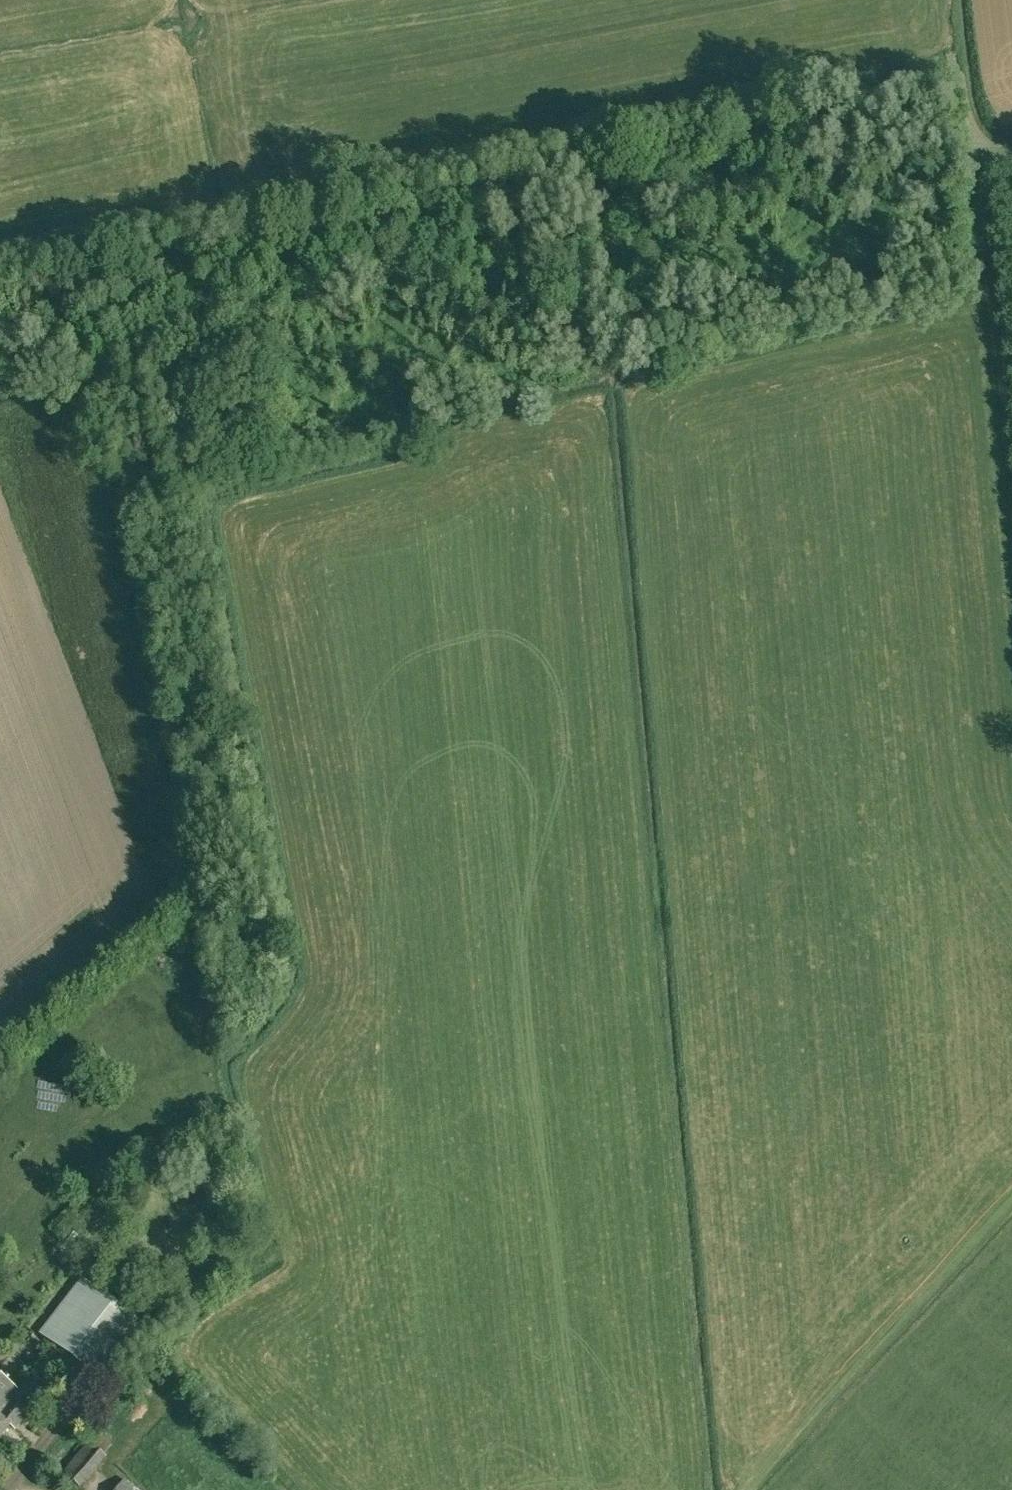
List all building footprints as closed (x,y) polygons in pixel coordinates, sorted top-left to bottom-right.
[(46,1089),(46,1107),(68,1107),(68,1089),(46,1089)] [(41,1333),(90,1371),(131,1319),(82,1280),(41,1333)] [(9,1425),(14,1429),(47,1387),(30,1374),(18,1389),(0,1375),(0,1437),(9,1425)] [(90,1443),(103,1454),(111,1445),(98,1434),(90,1443)] [(63,1473),(80,1487),(106,1457),(103,1454),(90,1443),(89,1442),(63,1473)] [(124,1478),(115,1489),(138,1489),(124,1478)]
